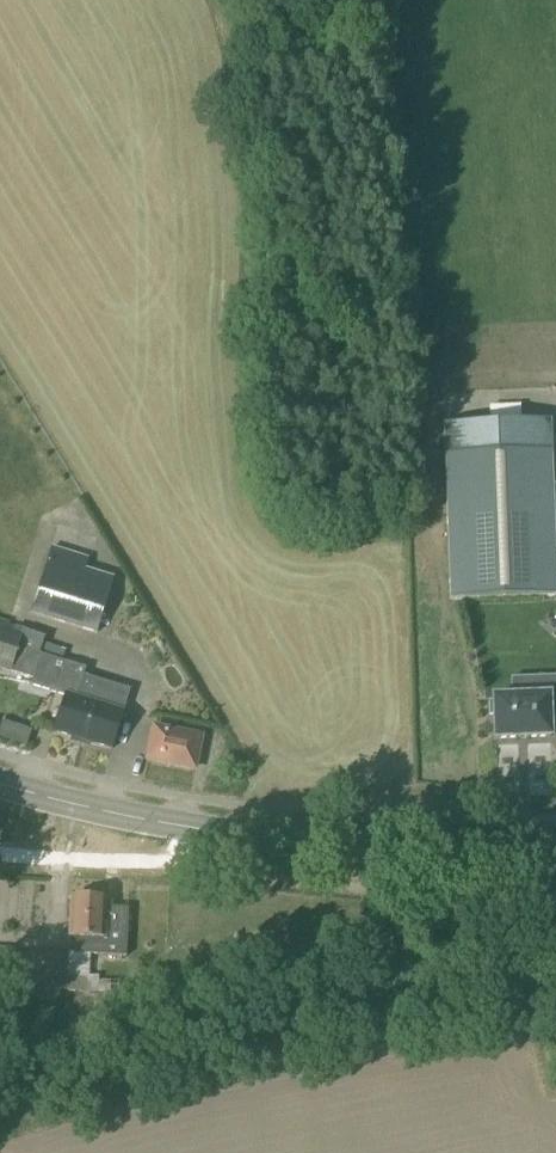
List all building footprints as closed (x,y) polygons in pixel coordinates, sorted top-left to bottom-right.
[(444,426),(445,455),(551,451),(550,422),(444,426)] [(451,600),(555,596),(555,575),(551,451),(445,455),(451,600)] [(49,554),(31,612),(98,634),(108,603),(78,594),(87,566),(49,554)] [(33,679),(31,686),(66,696),(55,731),(82,740),(91,705),(76,699),(84,669),(40,655),(41,653),(40,653),(46,636),(0,622),(0,669),(33,679)] [(91,705),(82,740),(112,749),(124,713),(117,711),(122,695),(106,690),(110,677),(84,669),(76,699),(91,705)] [(550,695),(493,697),(494,702),(489,702),(490,715),(494,715),(495,739),(551,737),(550,695)] [(155,728),(148,759),(173,764),(195,768),(201,737),(179,733),(155,728)] [(69,953),(127,956),(129,908),(112,907),(112,901),(106,901),(106,900),(72,898),(69,953)] [(28,957),(27,981),(26,995),(63,996),(63,990),(110,990),(110,979),(98,980),(99,976),(87,975),(87,973),(68,974),(68,959),(28,957)]
